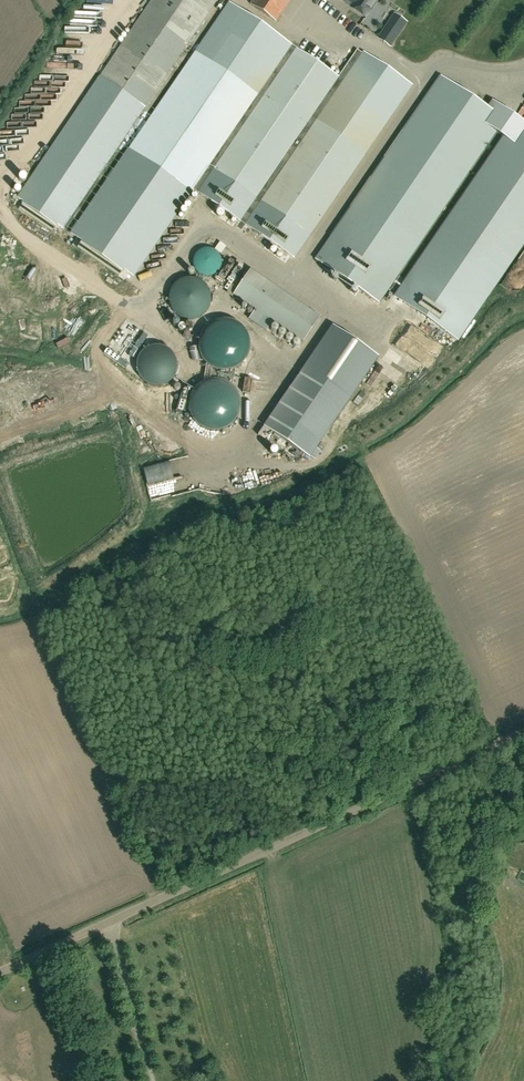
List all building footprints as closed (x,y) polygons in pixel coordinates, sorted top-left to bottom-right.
[(100,7),(97,0),(87,4),(90,11),(100,7)] [(100,76),(145,106),(173,64),(216,0),(151,0),(100,76)] [(275,20),(289,0),(253,0),(251,3),(275,20)] [(353,3),(351,6),(366,16),(377,0),(348,0),(353,3)] [(192,191),(210,165),(311,234),(412,85),(357,48),(338,75),(229,1),(130,149),(192,191)] [(390,46),(398,34),(406,22),(394,14),(386,26),(378,38),(390,46)] [(101,35),(112,30),(106,18),(95,24),(101,35)] [(78,25),(84,38),(89,35),(84,23),(78,25)] [(81,55),(88,52),(80,33),(73,36),(81,55)] [(315,259),(379,303),(504,119),(441,75),(315,259)] [(512,151),(516,160),(520,158),(516,149),(512,151)] [(475,211),(480,210),(478,198),(472,199),(475,211)] [(173,205),(148,206),(149,229),(143,230),(144,270),(155,270),(153,228),(170,227),(170,215),(174,215),(173,205)] [(220,269),(222,261),(220,254),(215,249),(208,247),(201,249),(195,254),(194,261),(195,269),(201,274),(208,276),(215,274),(220,269)] [(442,248),(445,261),(450,260),(446,247),(442,248)] [(252,269),(235,294),(305,341),(322,316),(252,269)] [(209,304),(211,297),(209,290),(209,289),(205,283),(199,279),(198,278),(197,278),(190,277),(183,278),(182,278),(181,279),(175,283),(171,289),(170,290),(169,297),(170,304),(171,305),(171,306),(175,312),(181,316),(182,316),(183,317),(190,318),(197,317),(198,317),(199,316),(205,312),(209,306),(209,305),(209,304)] [(249,352),(250,344),(249,336),(245,329),(239,323),(232,320),(224,318),(216,320),(209,323),(203,329),(200,336),(198,344),(200,352),(203,359),(209,365),(216,369),(224,370),(232,369),(239,365),(245,359),(249,352)] [(305,366),(351,397),(378,358),(332,326),(305,366)] [(177,362),(176,358),(174,355),(172,352),(169,349),(165,347),(161,346),(157,346),(153,346),(149,347),(145,349),(142,352),(140,355),(138,358),(137,362),(136,366),(137,370),(138,374),(140,378),(142,381),(145,384),(149,386),(153,387),(157,387),(161,387),(165,386),(169,384),(172,381),(174,378),(176,374),(177,370),(178,366),(177,362)] [(273,368),(279,360),(260,346),(254,354),(273,368)] [(239,412),(240,404),(239,396),(235,389),(229,383),(222,380),(214,379),(206,380),(199,384),(193,389),(190,396),(188,404),(190,412),(193,420),(199,425),(206,429),(214,430),(222,429),(229,425),(235,419),(239,412)] [(282,415),(272,431),(310,457),(321,442),(282,415)]
